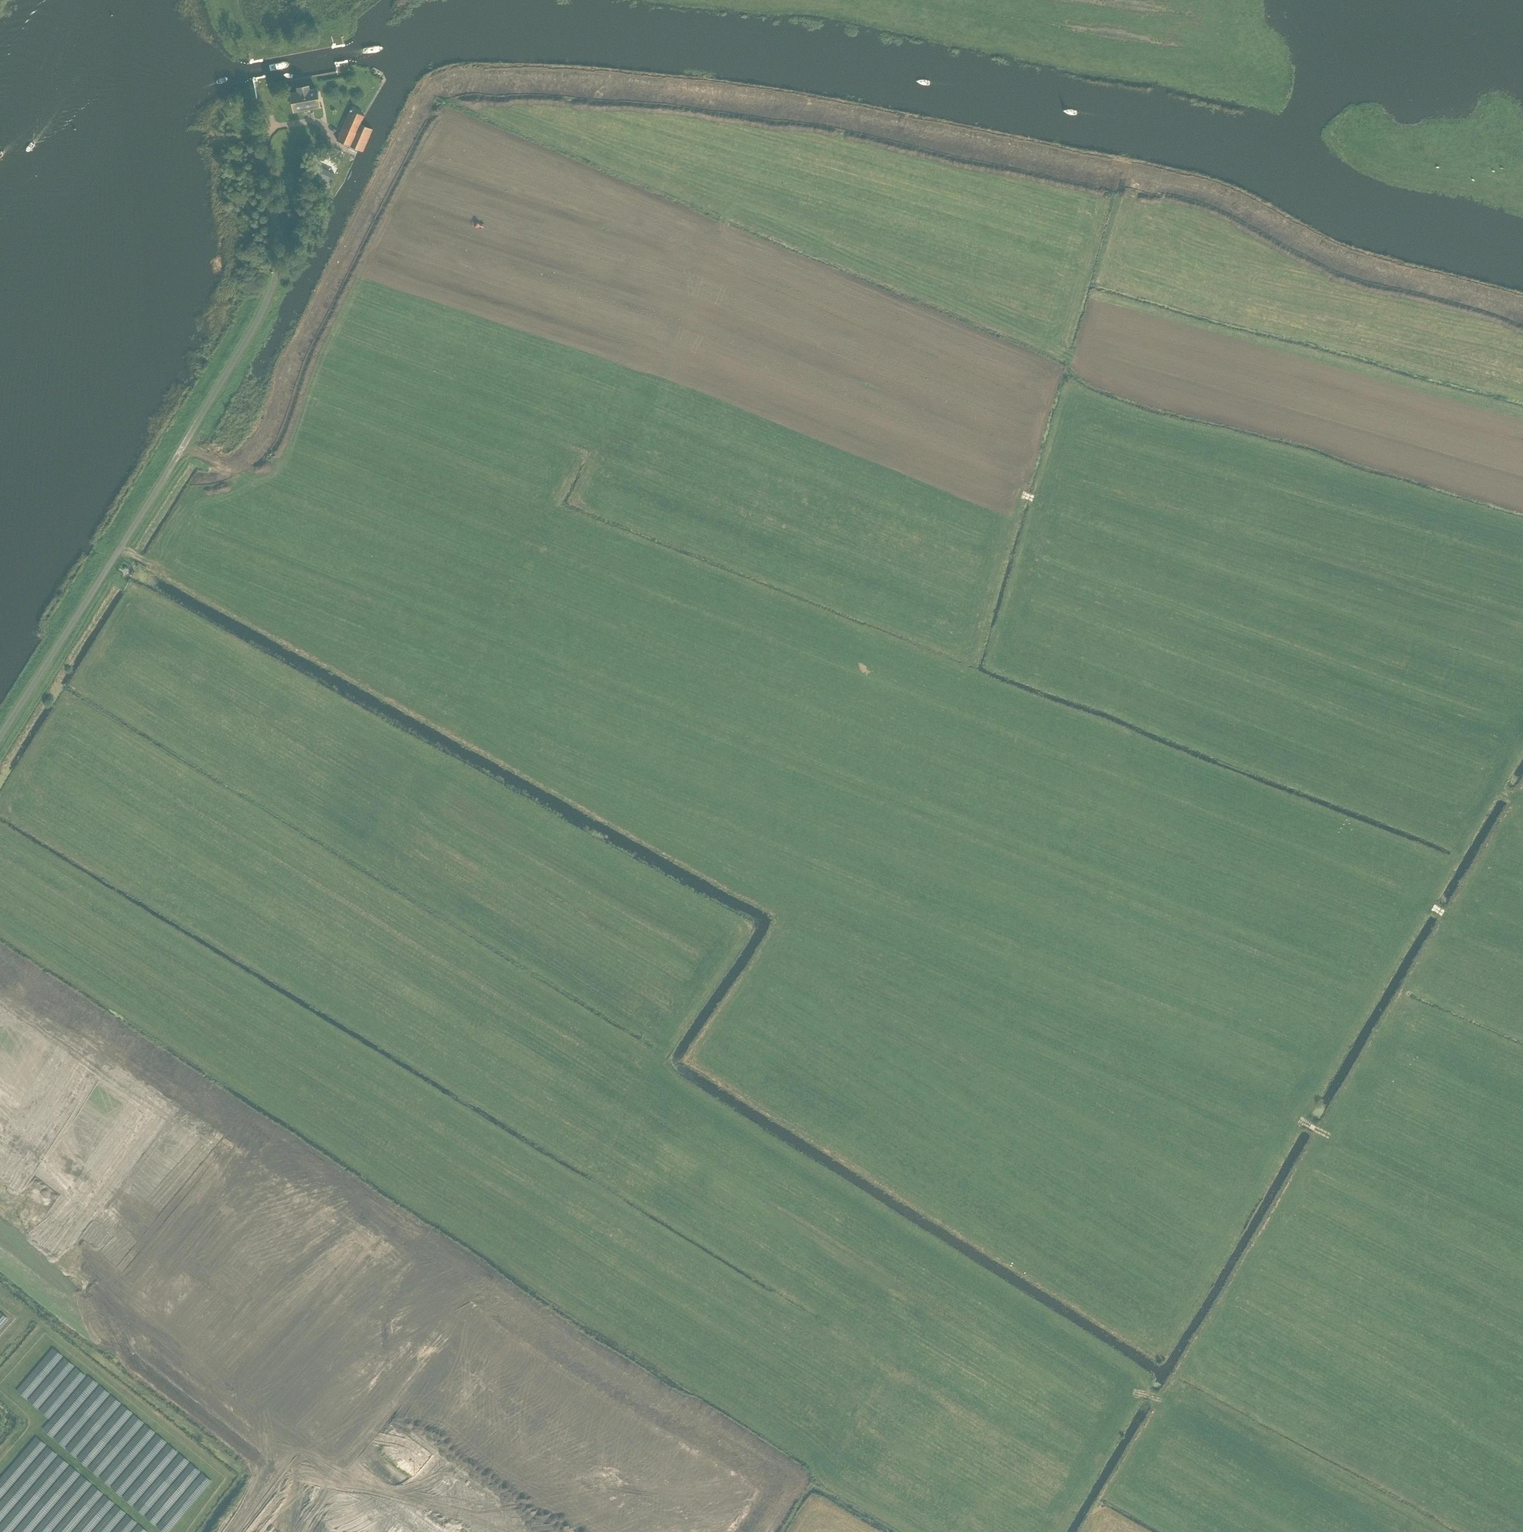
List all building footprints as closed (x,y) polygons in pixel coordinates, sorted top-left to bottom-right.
[(309,86),(298,88),(299,92),(291,93),(294,111),(319,106),(316,88),(309,90),(309,86)] [(364,115),(350,109),(337,141),(358,150),(363,152),(373,130),(361,125),(360,125),(364,115)]
